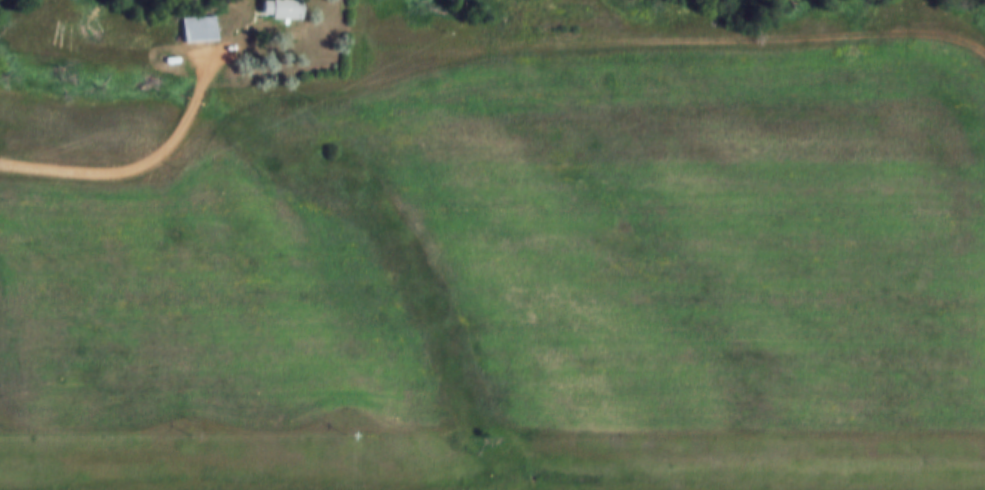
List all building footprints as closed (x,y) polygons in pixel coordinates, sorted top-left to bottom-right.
[(301,0),(264,0),(264,21),(301,21),(301,0)] [(184,19),(184,42),(217,42),(217,19),(184,19)]
